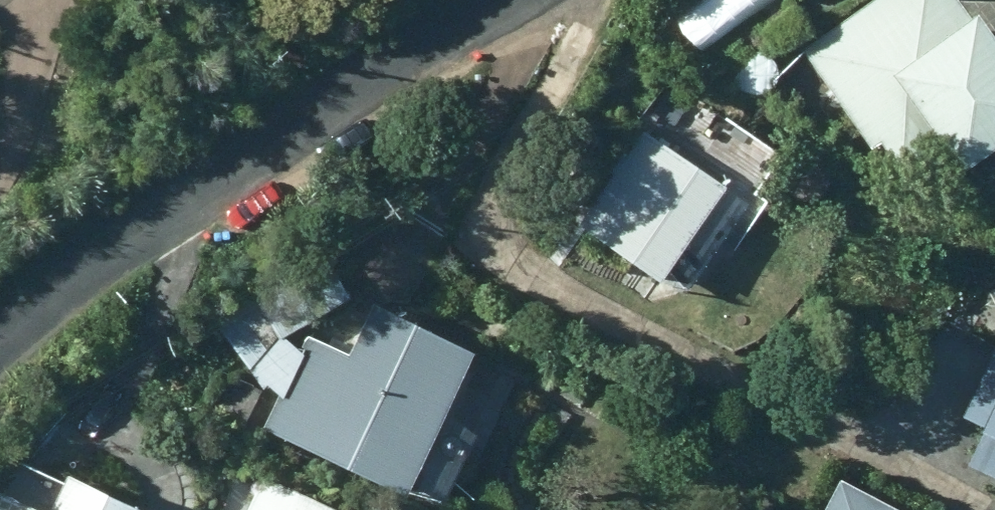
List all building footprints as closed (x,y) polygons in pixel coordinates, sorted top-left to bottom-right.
[(659,8),(703,69),(780,17),(770,0),(672,0),(659,8)] [(873,154),(881,148),(902,178),(942,151),(963,181),(994,159),(994,42),(980,21),(974,24),(958,0),(877,0),(802,51),(873,154)] [(648,137),(584,232),(662,285),(727,190),(648,137)] [(294,335),(351,302),(330,267),(273,301),(294,335)] [(262,432),(407,503),(477,357),(374,307),(349,357),(308,339),(262,432)] [(965,419),(987,431),(969,469),(994,482),(994,358),(965,419)] [(242,433),(258,403),(224,384),(207,415),(242,433)] [(66,479),(51,509),(128,509),(66,479)] [(262,480),(249,509),(329,509),(262,480)] [(842,486),(830,509),(889,509),(842,486)] [(0,495),(0,509),(31,509),(0,495)]
